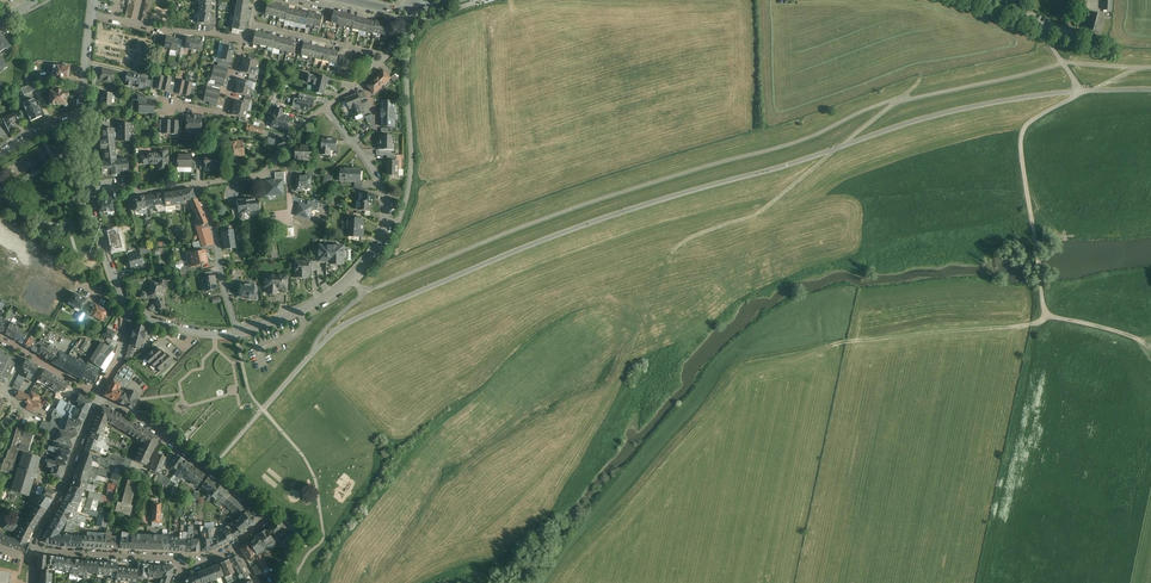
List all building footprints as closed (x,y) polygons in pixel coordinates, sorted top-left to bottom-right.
[(1072,6),(1081,8),(1083,0),(1074,0),(1072,6)] [(1103,10),(1112,10),(1112,0),(1103,0),(1103,10)] [(248,3),(237,1),(235,8),(236,8),(246,10),(247,10),(248,3)] [(274,5),(267,3),(265,14),(272,16),(274,5)] [(210,7),(200,5),(198,12),(200,12),(209,14),(211,8),(210,7)] [(281,6),(274,5),(272,16),(279,17),(281,6)] [(288,8),(281,6),(279,17),(285,19),(286,19),(288,9),(288,8)] [(246,10),(236,8),(234,15),(235,15),(245,17),(247,10),(246,10)] [(288,9),(286,19),(285,19),(285,20),(292,22),(295,11),(288,9)] [(302,12),(295,11),(292,22),(299,23),(302,12)] [(341,13),(334,11),(332,22),(339,24),(341,13)] [(209,14),(200,12),(197,23),(208,25),(211,15),(209,14)] [(309,14),(302,12),(299,23),(306,25),(307,24),(309,14)] [(1097,14),(1090,12),(1085,30),(1100,34),(1105,16),(1099,14),(1099,15),(1096,14),(1097,14)] [(316,15),(309,13),(309,14),(307,24),(314,26),(316,15)] [(348,15),(341,13),(339,24),(346,26),(348,15)] [(245,17),(235,15),(233,22),(234,22),(244,24),(246,17),(245,17)] [(323,16),(316,15),(314,26),(321,27),(323,16)] [(355,16),(348,15),(346,26),(352,27),(353,27),(355,18),(355,16)] [(355,18),(353,27),(352,27),(352,29),(359,30),(362,19),(355,18)] [(369,21),(362,19),(359,30),(366,32),(369,21)] [(376,22),(369,21),(366,32),(373,34),(374,32),(376,22)] [(383,23),(376,21),(376,22),(374,32),(381,34),(383,23)] [(244,24),(234,22),(232,29),(240,31),(243,32),(245,24),(244,24)] [(390,25),(383,23),(381,34),(388,36),(390,25)] [(262,34),(255,32),(252,43),(259,45),(262,34)] [(269,35),(262,34),(259,45),(266,47),(269,35)] [(9,47),(1,35),(0,35),(0,52),(9,47)] [(276,37),(269,35),(266,47),(273,48),(276,37)] [(173,39),(166,37),(165,39),(164,48),(170,49),(173,39)] [(276,37),(273,48),(280,50),(283,39),(276,37)] [(193,39),(186,38),(186,40),(185,47),(184,49),(191,50),(193,39)] [(179,40),(173,39),(170,49),(170,50),(176,52),(177,47),(179,40)] [(200,41),(193,39),(191,50),(198,51),(199,49),(200,42),(200,41)] [(290,41),(283,39),(280,50),(287,52),(290,41)] [(297,42),(290,41),(287,52),(294,53),(295,51),(296,44),(297,42)] [(311,45),(304,44),(303,46),(302,53),(301,55),(308,57),(311,45)] [(318,47),(311,45),(308,57),(315,58),(318,47)] [(232,48),(223,46),(222,52),(232,55),(234,48),(232,48)] [(318,47),(315,58),(322,60),(325,49),(318,47)] [(332,51),(325,49),(322,60),(329,62),(332,51)] [(339,52),(332,51),(329,62),(336,63),(337,60),(338,57),(339,54),(339,52)] [(232,55),(222,52),(222,53),(218,52),(216,58),(217,59),(220,59),(229,62),(231,62),(232,55)] [(257,61),(244,58),(242,65),(255,68),(257,61)] [(62,67),(56,66),(54,66),(53,72),(55,72),(55,78),(61,79),(61,81),(64,81),(64,79),(68,80),(68,72),(69,72),(70,72),(70,71),(70,70),(70,69),(69,69),(69,67),(65,67),(66,65),(65,65),(63,64),(62,67)] [(255,68),(242,65),(240,72),(249,75),(253,75),(255,68)] [(220,67),(214,66),(212,73),(225,76),(227,69),(220,67)] [(114,71),(103,69),(101,76),(100,80),(112,83),(114,71)] [(384,71),(368,86),(375,93),(391,79),(384,71)] [(140,76),(127,73),(126,77),(126,78),(125,82),(126,82),(125,86),(131,87),(131,83),(138,85),(137,87),(144,89),(145,86),(146,79),(140,78),(140,76)] [(225,76),(212,73),(211,80),(215,81),(224,83),(225,76)] [(328,78),(319,76),(319,77),(313,75),(307,74),(306,82),(311,83),(311,82),(317,83),(315,92),(324,94),(328,78)] [(34,75),(28,78),(31,84),(37,81),(34,75)] [(164,77),(157,75),(156,82),(154,89),(161,90),(164,77)] [(171,78),(164,77),(161,90),(168,92),(170,85),(171,78)] [(248,81),(239,79),(237,87),(250,89),(252,82),(248,81)] [(185,82),(178,80),(177,86),(175,93),(182,95),(185,82)] [(37,81),(31,84),(34,91),(40,88),(37,81)] [(192,83),(185,82),(182,95),(189,96),(192,86),(192,83)] [(31,84),(24,87),(27,94),(34,91),(31,84)] [(213,88),(207,87),(205,94),(218,97),(220,90),(213,88)] [(250,89),(237,87),(236,94),(244,96),(248,97),(250,89)] [(61,89),(56,89),(50,89),(49,105),(50,105),(54,105),(55,105),(63,106),(63,107),(64,107),(65,107),(66,107),(67,106),(67,105),(67,104),(67,98),(69,97),(69,94),(68,93),(68,92),(61,92),(61,89)] [(364,91),(357,94),(360,100),(366,98),(364,91)] [(112,93),(102,93),(102,99),(101,99),(100,104),(111,105),(112,93)] [(307,94),(300,93),(299,97),(299,98),(298,100),(295,99),(293,107),(299,108),(308,110),(308,107),(312,108),(314,101),(306,99),(307,94)] [(11,94),(5,97),(7,102),(8,104),(14,101),(11,94)] [(218,97),(205,94),(203,101),(209,102),(216,104),(217,104),(218,97)] [(357,94),(345,99),(350,109),(351,109),(361,105),(362,104),(360,100),(357,94)] [(34,99),(22,104),(30,122),(42,117),(34,99)] [(145,101),(139,101),(139,108),(143,108),(143,112),(153,113),(153,101),(145,101)] [(243,103),(235,101),(233,108),(246,111),(248,104),(243,103)] [(395,101),(382,101),(381,126),(395,126),(395,119),(394,119),(394,108),(395,108),(395,101)] [(361,105),(351,109),(354,117),(358,115),(364,113),(361,105)] [(246,111),(233,108),(232,115),(245,118),(246,111)] [(283,115),(275,113),(271,127),(288,131),(292,118),(283,115)] [(12,114),(2,119),(8,130),(9,130),(10,129),(11,129),(12,128),(13,128),(14,128),(15,127),(15,126),(16,126),(14,122),(16,121),(12,114)] [(368,123),(375,121),(373,114),(366,116),(368,123)] [(196,115),(192,115),(186,115),(186,122),(185,134),(186,134),(200,135),(201,135),(201,122),(202,116),(201,115),(201,116),(196,115)] [(123,124),(119,124),(119,132),(119,137),(119,141),(129,141),(129,137),(130,137),(130,124),(123,124)] [(113,128),(100,130),(100,132),(101,135),(100,135),(101,135),(101,137),(101,139),(101,140),(101,142),(99,142),(100,150),(102,150),(102,152),(103,152),(103,154),(103,155),(103,154),(103,157),(103,159),(104,161),(100,162),(101,174),(102,174),(104,174),(106,174),(108,174),(109,174),(111,173),(111,175),(119,174),(119,172),(121,172),(123,172),(124,172),(126,172),(128,171),(127,159),(116,160),(114,138),(119,137),(119,132),(113,133),(113,129),(113,128)] [(392,136),(379,136),(379,150),(390,150),(394,150),(394,145),(392,145),(392,136)] [(267,137),(267,145),(274,145),(275,138),(267,137)] [(331,139),(322,139),(322,150),(322,155),(330,155),(330,150),(336,151),(337,140),(337,139),(337,140),(331,140),(331,139)] [(235,143),(228,144),(229,147),(226,148),(227,153),(230,153),(230,158),(232,158),(232,161),(236,160),(236,157),(237,157),(237,156),(244,155),(242,142),(235,143)] [(313,146),(296,146),(296,160),(303,161),(303,158),(312,159),(313,146)] [(167,152),(158,152),(158,154),(147,154),(147,155),(141,157),(144,165),(150,163),(150,164),(158,164),(158,167),(158,168),(159,169),(159,170),(160,170),(161,171),(162,171),(163,171),(164,170),(165,169),(165,168),(166,167),(166,164),(167,164),(167,152)] [(397,161),(388,161),(387,170),(388,170),(388,175),(387,175),(398,176),(398,175),(396,175),(397,170),(398,170),(399,161),(397,161)] [(362,170),(341,168),(340,181),(355,182),(361,182),(362,170)] [(283,180),(283,181),(285,181),(284,172),(275,173),(275,180),(283,180)] [(306,176),(296,176),(296,191),(303,191),(303,188),(311,188),(311,177),(311,176),(306,176)] [(273,180),(265,181),(266,196),(284,195),(283,181),(283,180),(275,180),(273,180)] [(192,189),(182,191),(183,201),(189,200),(196,198),(194,194),(193,194),(192,189)] [(182,191),(163,194),(164,204),(165,205),(173,204),(173,206),(179,205),(179,203),(183,203),(183,201),(182,191)] [(366,193),(363,193),(362,202),(372,203),(373,203),(374,194),(366,193)] [(163,194),(144,196),(145,207),(150,206),(164,204),(163,194)] [(144,196),(138,197),(138,200),(132,200),(134,211),(140,210),(140,208),(145,207),(144,196)] [(207,223),(196,198),(189,200),(194,210),(201,225),(203,225),(207,223)] [(258,199),(250,200),(249,199),(236,201),(237,207),(239,218),(239,220),(245,219),(244,213),(250,212),(250,211),(259,209),(258,199)] [(111,201),(97,203),(99,213),(100,213),(100,215),(104,215),(104,212),(113,211),(111,201)] [(362,202),(360,202),(359,210),(371,212),(372,203),(362,202)] [(297,205),(298,216),(310,216),(310,205),(297,205)] [(362,220),(348,219),(349,218),(348,218),(347,236),(349,236),(362,236),(363,219),(362,219),(362,220)] [(207,223),(203,225),(203,226),(199,228),(202,242),(212,239),(207,223)] [(114,230),(108,231),(112,252),(118,251),(114,230)] [(228,231),(221,232),(222,237),(223,237),(225,249),(235,248),(234,242),(232,231),(232,230),(228,231)] [(344,246),(320,246),(320,250),(327,251),(327,261),(330,261),(330,264),(344,264),(344,246)] [(200,252),(190,254),(193,266),(195,266),(201,264),(201,265),(204,265),(204,264),(207,263),(204,251),(200,252)] [(139,253),(134,254),(134,256),(128,258),(129,262),(129,263),(129,265),(130,265),(131,267),(145,263),(143,259),(141,259),(139,253)] [(311,261),(294,261),(294,273),(294,278),(299,278),(299,276),(305,276),(306,271),(311,272),(311,270),(311,261)] [(183,267),(180,270),(181,275),(188,273),(187,268),(187,266),(183,267)] [(277,275),(265,275),(264,287),(268,288),(268,294),(276,294),(276,288),(280,288),(286,289),(286,278),(276,278),(277,275)] [(206,277),(202,278),(204,291),(216,289),(214,276),(213,276),(206,277)] [(158,284),(151,282),(147,293),(142,292),(140,298),(146,299),(147,297),(154,299),(155,301),(157,307),(159,310),(165,308),(160,296),(163,287),(164,287),(165,287),(167,283),(165,282),(160,280),(159,280),(158,284)] [(253,285),(238,284),(238,290),(240,290),(239,296),(248,297),(248,299),(256,299),(256,293),(253,293),(253,285)] [(86,299),(75,293),(69,304),(76,307),(75,309),(80,312),(86,299)] [(155,301),(149,309),(153,312),(157,307),(155,301)] [(107,311),(95,304),(93,308),(90,314),(102,321),(107,311)] [(5,320),(3,323),(0,331),(0,332),(4,334),(11,322),(10,322),(14,315),(9,312),(5,320)] [(15,325),(11,322),(4,334),(12,339),(18,329),(20,326),(22,323),(17,320),(15,325)] [(146,328),(134,324),(129,345),(135,347),(140,349),(142,344),(145,332),(146,328)] [(116,333),(107,328),(102,335),(112,340),(115,335),(116,333)] [(27,334),(18,329),(12,339),(21,344),(27,334)] [(42,330),(40,334),(41,335),(40,337),(39,337),(39,338),(40,339),(39,339),(41,340),(38,344),(41,346),(47,336),(46,336),(48,333),(42,330)] [(27,334),(21,344),(25,346),(30,339),(32,335),(28,332),(27,334)] [(64,337),(56,334),(55,333),(52,337),(54,338),(53,339),(51,337),(51,336),(53,333),(50,332),(47,336),(41,346),(46,349),(48,346),(55,351),(64,337)] [(35,342),(30,339),(25,346),(30,349),(35,342)] [(86,352),(91,344),(85,340),(79,348),(86,352)] [(38,344),(35,342),(30,349),(36,353),(41,346),(38,344)] [(102,343),(98,349),(97,349),(90,360),(94,364),(100,355),(102,352),(103,353),(108,347),(102,343)] [(108,347),(103,353),(102,352),(100,355),(94,364),(100,368),(106,358),(114,348),(115,346),(111,343),(108,347)] [(135,347),(129,345),(126,356),(131,358),(132,358),(132,357),(135,347)] [(55,351),(48,346),(46,349),(41,346),(36,353),(61,368),(68,357),(58,351),(58,352),(55,351)] [(165,355),(161,350),(160,351),(156,347),(144,358),(150,366),(151,365),(155,369),(156,368),(160,372),(172,361),(166,354),(165,355)] [(1,379),(2,376),(8,379),(17,359),(5,353),(6,352),(0,349),(0,378),(1,379)] [(79,353),(72,349),(68,355),(76,360),(79,353)] [(76,360),(68,355),(68,357),(61,368),(71,374),(80,379),(84,373),(83,372),(87,366),(76,360)] [(33,363),(26,359),(21,369),(28,373),(26,377),(30,379),(38,366),(33,363)] [(126,363),(119,370),(110,386),(109,386),(104,396),(118,403),(123,393),(125,388),(128,383),(134,372),(126,363)] [(98,371),(90,366),(87,365),(87,366),(83,372),(84,373),(80,379),(92,384),(98,371)] [(56,376),(45,370),(38,380),(49,387),(56,376)] [(18,375),(12,388),(18,391),(19,391),(25,378),(18,375)] [(68,384),(56,376),(49,387),(57,391),(59,392),(60,389),(64,392),(68,384)] [(80,400),(91,405),(93,402),(69,388),(67,392),(74,396),(80,399),(80,400)] [(71,398),(64,395),(65,392),(64,392),(60,389),(59,392),(57,391),(57,392),(56,395),(61,397),(60,400),(67,403),(69,404),(71,398)] [(138,395),(128,390),(126,395),(123,393),(118,403),(130,410),(136,400),(135,400),(138,395)] [(40,397),(31,391),(28,395),(19,391),(18,391),(15,397),(28,403),(35,407),(38,408),(41,402),(38,400),(40,397)] [(74,396),(67,392),(67,393),(66,394),(72,397),(71,398),(69,404),(87,412),(91,405),(80,400),(80,399),(74,396)] [(67,403),(60,400),(56,409),(57,413),(62,415),(64,411),(67,403)] [(33,413),(34,410),(35,407),(28,403),(27,406),(26,409),(33,413)] [(69,404),(67,403),(64,411),(62,415),(69,418),(82,424),(87,412),(69,404)] [(118,414),(101,407),(94,423),(105,426),(107,422),(113,424),(148,445),(153,449),(158,438),(118,414)] [(62,415),(57,413),(56,409),(55,409),(54,410),(51,416),(52,417),(50,423),(51,424),(50,427),(58,430),(58,429),(64,431),(69,418),(62,415)] [(23,416),(18,414),(15,423),(20,424),(23,416)] [(82,424),(69,418),(64,431),(77,436),(82,424)] [(64,431),(58,429),(58,430),(50,427),(51,424),(50,423),(43,420),(39,430),(48,433),(46,438),(52,440),(54,441),(73,447),(73,445),(77,436),(64,431)] [(105,426),(94,423),(91,432),(101,436),(105,426)] [(34,433),(17,428),(10,450),(8,450),(5,460),(4,459),(1,470),(8,473),(9,470),(17,472),(11,491),(28,496),(35,474),(19,469),(13,467),(18,450),(24,452),(27,453),(34,433)] [(101,436),(91,432),(88,439),(100,442),(105,443),(107,438),(101,436)] [(88,439),(88,438),(86,444),(103,449),(104,449),(105,446),(104,445),(105,443),(100,442),(88,439)] [(54,441),(52,440),(51,442),(52,443),(58,445),(57,448),(70,453),(73,447),(54,441)] [(103,449),(86,444),(85,448),(84,452),(89,454),(90,450),(99,454),(99,453),(106,455),(107,451),(103,449)] [(146,449),(141,447),(135,460),(145,465),(153,449),(148,445),(146,449)] [(57,448),(56,448),(49,446),(48,450),(51,451),(55,453),(58,453),(57,457),(67,461),(70,453),(57,448)] [(24,452),(19,469),(35,474),(40,458),(27,453),(24,452)] [(98,469),(90,466),(92,461),(98,463),(100,458),(89,454),(84,452),(77,469),(88,473),(96,476),(96,475),(107,479),(109,472),(98,468),(98,469)] [(57,457),(47,453),(45,457),(54,459),(56,459),(55,462),(66,466),(67,466),(67,461),(57,457)] [(164,456),(158,453),(157,453),(154,460),(164,464),(167,458),(164,456)] [(124,460),(109,455),(107,460),(101,458),(99,464),(107,467),(108,463),(122,467),(124,460)] [(129,458),(125,456),(124,460),(122,467),(121,471),(128,473),(132,459),(129,458)] [(184,460),(177,456),(170,466),(177,471),(184,460)] [(66,466),(55,462),(48,460),(46,467),(52,468),(50,474),(61,479),(66,466)] [(164,464),(154,460),(152,464),(162,468),(164,464)] [(177,471),(176,472),(181,475),(188,463),(184,460),(177,471)] [(181,475),(179,477),(179,478),(181,479),(183,476),(185,477),(192,466),(188,463),(181,475)] [(162,468),(152,464),(150,470),(160,474),(162,468)] [(199,471),(192,466),(185,477),(191,482),(199,471)] [(88,473),(77,469),(76,474),(95,479),(96,477),(95,477),(96,476),(88,473)] [(144,472),(138,470),(136,476),(146,479),(148,472),(144,471),(144,472)] [(205,475),(199,471),(191,482),(198,486),(205,475)] [(181,475),(176,472),(172,478),(177,481),(179,478),(179,477),(181,475)] [(95,479),(76,474),(73,480),(88,484),(89,481),(94,482),(95,479)] [(120,476),(112,474),(111,480),(118,482),(120,476)] [(170,480),(164,476),(161,484),(166,486),(170,480)] [(216,484),(207,477),(202,484),(201,486),(209,492),(216,484)] [(137,482),(128,479),(121,503),(117,502),(114,513),(129,516),(132,506),(131,506),(137,482)] [(88,484),(73,480),(70,486),(86,490),(86,491),(87,489),(92,490),(93,487),(95,488),(96,486),(88,484)] [(209,492),(207,494),(215,500),(223,489),(216,484),(209,492)] [(55,492),(47,490),(47,489),(45,489),(44,488),(36,486),(32,498),(34,499),(32,504),(42,508),(46,510),(53,500),(56,493),(55,492)] [(86,490),(70,486),(67,493),(81,497),(84,498),(86,490)] [(223,489),(215,500),(223,504),(230,496),(230,495),(223,489)] [(115,491),(111,490),(109,494),(108,494),(107,497),(109,497),(107,501),(101,499),(101,502),(112,505),(116,491),(115,490),(115,491)] [(102,495),(90,492),(88,499),(98,502),(101,502),(101,499),(102,495)] [(81,497),(67,493),(62,502),(78,506),(79,506),(80,502),(81,497)] [(230,496),(223,504),(226,506),(233,498),(230,495),(230,496)] [(240,505),(233,498),(226,506),(233,512),(234,511),(240,517),(247,510),(240,505)] [(98,502),(88,499),(86,504),(80,502),(79,506),(99,512),(99,511),(96,510),(98,502)] [(78,506),(62,502),(58,509),(76,514),(77,510),(78,506)] [(161,503),(153,503),(151,522),(152,522),(159,523),(160,518),(160,513),(161,503)] [(42,508),(35,505),(33,508),(29,506),(27,510),(31,511),(41,517),(46,510),(42,508)] [(79,506),(78,506),(77,510),(81,512),(98,517),(99,512),(79,506)] [(81,523),(74,521),(76,514),(58,509),(54,517),(65,521),(67,521),(66,523),(75,525),(80,527),(81,523)] [(247,510),(240,517),(233,523),(234,525),(235,527),(240,534),(241,533),(253,523),(253,518),(247,510)] [(41,517),(31,511),(27,517),(37,523),(41,517)] [(99,511),(99,512),(98,517),(96,525),(107,527),(108,519),(110,513),(99,511)] [(76,514),(74,521),(81,523),(83,516),(76,514)] [(37,523),(27,517),(25,520),(15,516),(13,522),(19,524),(22,525),(33,531),(37,523)] [(65,521),(54,517),(47,529),(55,532),(58,534),(59,533),(61,530),(63,527),(62,527),(65,521)] [(13,522),(6,519),(3,529),(15,532),(19,524),(13,522)] [(277,519),(265,530),(272,540),(284,528),(285,528),(285,527),(277,519)] [(231,527),(230,525),(229,525),(229,524),(228,525),(228,526),(227,527),(227,528),(229,532),(234,538),(240,534),(235,527),(234,525),(231,527)] [(33,531),(22,525),(16,538),(27,542),(33,531)] [(58,534),(55,532),(47,529),(42,538),(43,540),(49,544),(61,546),(68,547),(71,536),(72,533),(73,531),(74,530),(68,528),(68,529),(66,528),(62,531),(64,531),(63,534),(59,533),(58,534)] [(219,528),(205,530),(205,539),(205,542),(206,552),(213,550),(212,541),(211,540),(211,534),(214,534),(218,533),(220,533),(220,531),(219,528)] [(234,538),(229,532),(227,528),(220,531),(220,533),(221,536),(224,535),(228,543),(234,538)] [(265,530),(258,534),(261,539),(263,542),(264,544),(266,547),(275,542),(272,540),(265,530)] [(111,533),(106,532),(106,534),(104,549),(117,549),(119,549),(120,543),(118,543),(115,543),(116,537),(111,537),(111,533)] [(132,533),(122,532),(121,538),(120,538),(120,543),(119,549),(130,549),(131,535),(132,533)] [(106,534),(87,533),(87,536),(82,536),(81,547),(104,549),(106,534)] [(167,534),(162,534),(162,536),(161,550),(169,550),(169,537),(167,537),(167,534)] [(264,544),(261,540),(261,539),(258,534),(254,537),(255,538),(257,542),(260,547),(261,547),(263,550),(265,549),(266,551),(268,549),(266,547),(264,544)] [(131,535),(130,549),(161,550),(162,536),(131,535)] [(221,538),(217,539),(217,537),(215,537),(216,539),(216,541),(217,548),(222,546),(228,543),(224,535),(221,536),(221,538)] [(16,538),(14,538),(13,541),(6,538),(7,537),(4,536),(1,544),(26,553),(30,543),(27,542),(16,538)] [(82,536),(71,536),(68,547),(81,547),(82,536)] [(179,538),(169,537),(169,550),(178,551),(179,538)] [(257,542),(255,538),(249,543),(256,555),(264,551),(263,550),(261,547),(260,547),(257,542)] [(199,540),(192,540),(191,540),(191,552),(200,552),(199,540)] [(256,555),(249,544),(249,543),(247,541),(240,549),(247,560),(250,559),(252,561),(255,559),(253,557),(256,555)] [(47,556),(38,555),(37,569),(40,569),(45,570),(47,556)] [(237,555),(229,559),(231,564),(233,563),(234,566),(242,563),(237,555)] [(267,568),(262,558),(262,559),(260,555),(255,557),(263,570),(267,568)] [(54,557),(47,556),(45,570),(48,570),(49,570),(49,567),(52,567),(54,557)] [(59,558),(54,557),(52,567),(52,570),(55,571),(57,569),(63,570),(64,558),(59,558)] [(72,560),(64,558),(63,570),(70,571),(72,560)] [(79,561),(72,560),(70,571),(70,574),(76,575),(79,561)] [(220,564),(224,575),(227,581),(226,581),(227,582),(230,582),(232,582),(229,575),(234,573),(228,560),(220,564)] [(85,561),(79,561),(76,575),(76,577),(82,578),(83,578),(85,561)] [(98,562),(85,561),(83,578),(83,580),(86,580),(87,574),(86,574),(86,573),(96,574),(98,562)] [(109,563),(98,562),(96,574),(97,574),(97,576),(101,577),(102,575),(107,575),(109,563)] [(117,564),(109,563),(107,575),(111,575),(111,577),(116,578),(117,568),(117,564)] [(242,563),(234,566),(239,575),(247,572),(242,563)] [(148,565),(139,564),(138,570),(137,578),(147,579),(147,578),(148,565)] [(220,564),(212,567),(216,579),(224,575),(220,564)] [(251,568),(256,576),(257,576),(261,582),(268,582),(267,581),(267,582),(262,573),(261,573),(257,564),(251,568)] [(166,566),(148,565),(147,578),(161,579),(162,575),(163,573),(164,574),(166,566)] [(174,567),(166,566),(164,574),(163,573),(162,575),(166,576),(171,578),(174,567)] [(197,573),(201,582),(207,582),(216,579),(212,567),(197,573)] [(117,568),(116,578),(115,580),(120,580),(120,582),(126,582),(131,582),(131,581),(136,582),(138,570),(117,568)] [(40,569),(40,582),(51,582),(52,574),(48,573),(48,570),(45,570),(40,569)] [(10,575),(1,573),(1,572),(0,572),(0,582),(8,582),(10,575)] [(237,577),(240,582),(245,582),(251,580),(247,572),(239,575),(237,577)] [(187,578),(191,582),(201,582),(197,573),(187,578)]
